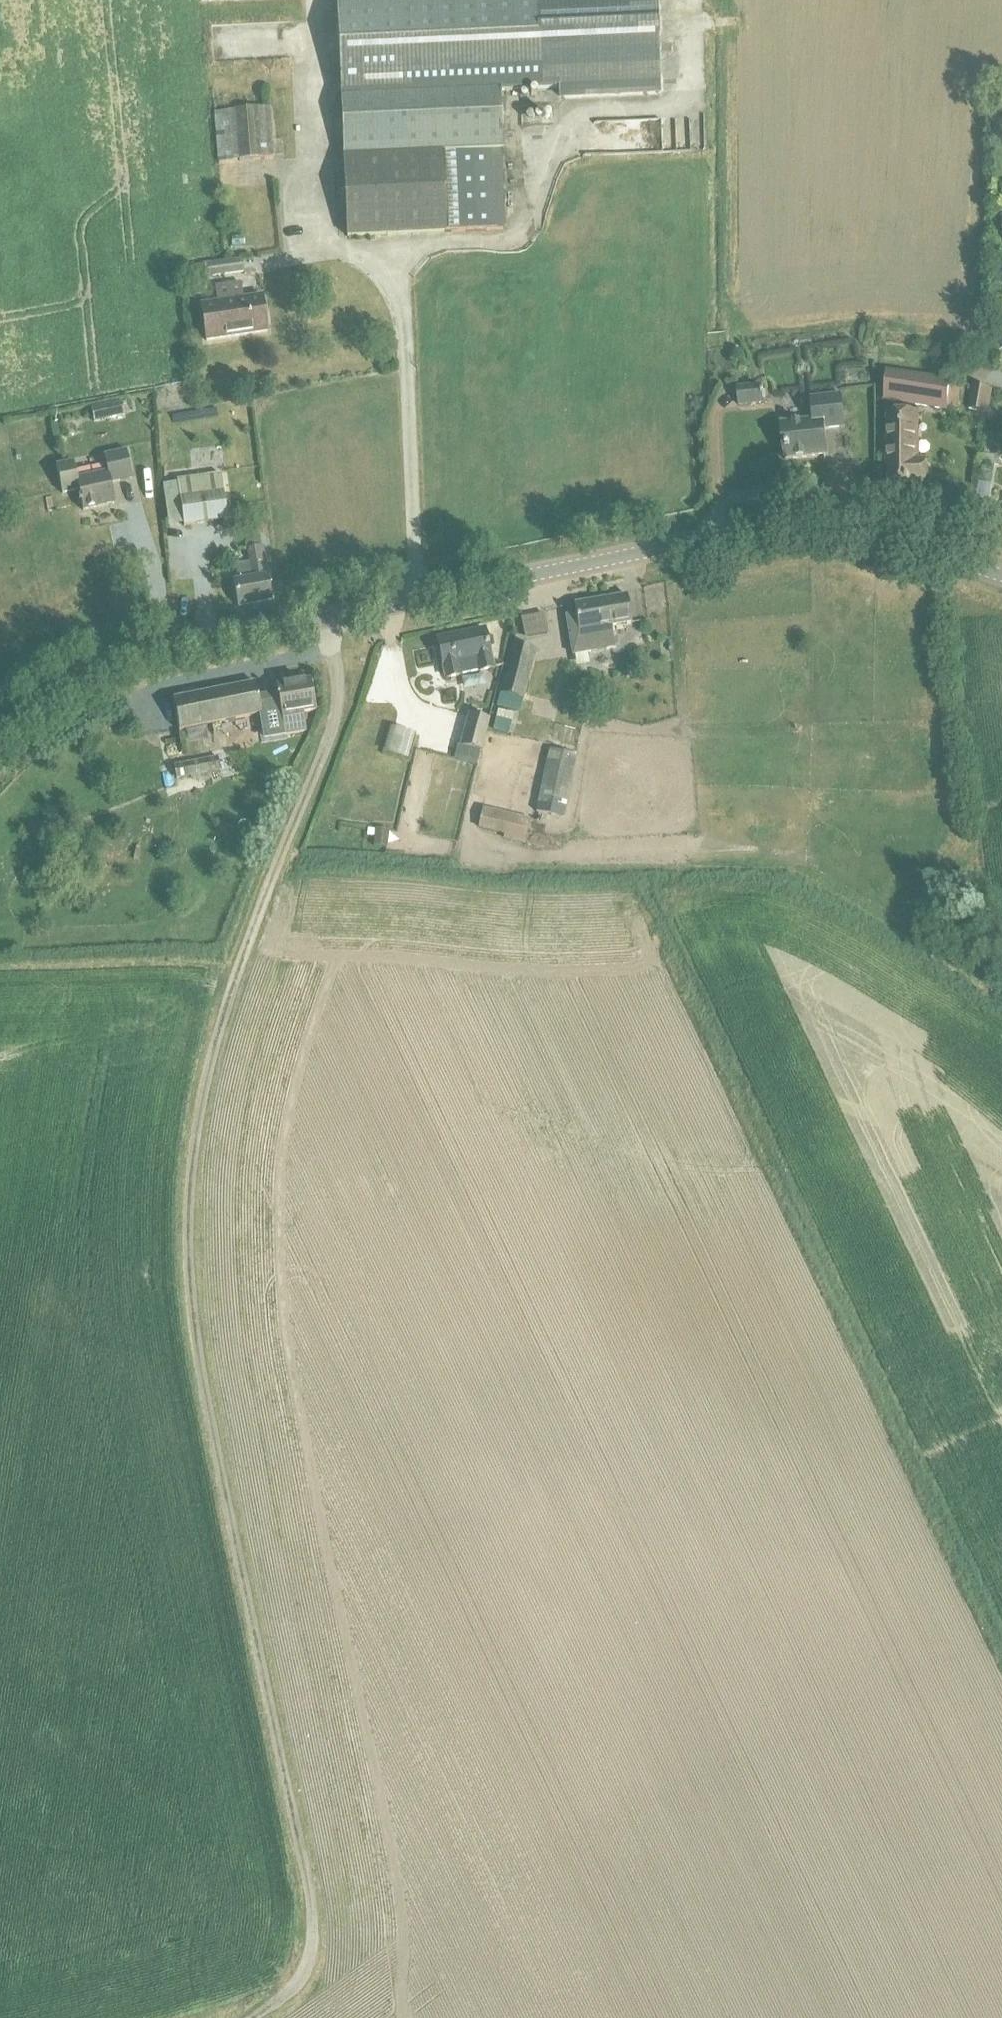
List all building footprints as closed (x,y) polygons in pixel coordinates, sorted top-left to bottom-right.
[(348,237),(504,229),(501,149),(503,149),(500,91),(560,88),(560,96),(661,91),(657,0),(337,0),(348,237)] [(215,112),(219,163),(274,159),(270,108),(215,112)] [(242,260),(211,265),(196,267),(198,280),(244,272),(242,260)] [(202,305),(206,341),(267,332),(263,297),(202,305)] [(863,362),(848,365),(852,382),(867,379),(863,362)] [(962,385),(951,383),(888,373),(883,401),(947,412),(948,406),(959,407),(962,385)] [(741,385),(742,405),(766,403),(764,384),(741,385)] [(985,413),(989,388),(973,385),(969,410),(985,413)] [(825,430),(845,428),(842,396),(812,399),(814,421),(782,424),(786,460),(828,456),(825,430)] [(121,402),(91,408),(94,422),(125,415),(121,402)] [(921,412),(887,412),(886,467),(888,467),(888,484),(927,485),(927,480),(930,477),(930,468),(927,464),(927,460),(920,460),(921,412)] [(167,432),(168,473),(180,472),(179,431),(167,432)] [(218,445),(196,447),(197,462),(220,461),(218,445)] [(62,494),(79,490),(83,511),(116,504),(111,483),(133,478),(126,451),(104,456),(108,473),(77,479),(74,462),(56,466),(62,494)] [(175,484),(181,527),(226,522),(221,478),(175,484)] [(238,581),(235,582),(239,606),(272,600),(262,547),(248,550),(250,564),(236,567),(238,581)] [(575,610),(565,612),(570,633),(574,652),(614,644),(610,625),(610,624),(630,620),(624,592),(604,596),(574,603),(575,610)] [(530,635),(553,632),(549,610),(527,614),(530,635)] [(493,668),(485,629),(438,640),(446,679),(460,676),(460,675),(479,671),(479,672),(493,668)] [(497,710),(520,716),(537,652),(511,645),(498,693),(501,694),(497,710)] [(261,716),(260,711),(280,707),(285,735),(307,731),(303,714),(316,711),(310,680),(276,686),(277,693),(257,697),(255,683),(173,699),(179,731),(261,716)] [(459,759),(477,764),(490,718),(485,716),(488,706),(473,702),(461,747),(462,747),(459,759)] [(390,748),(416,753),(422,726),(396,721),(390,748)] [(180,734),(168,739),(175,755),(187,749),(180,734)] [(535,812),(564,818),(577,753),(548,748),(535,812)] [(219,756),(174,765),(177,779),(222,769),(219,756)] [(484,807),(479,828),(526,840),(531,819),(484,807)] [(374,846),(386,847),(389,830),(377,829),(374,846)]
